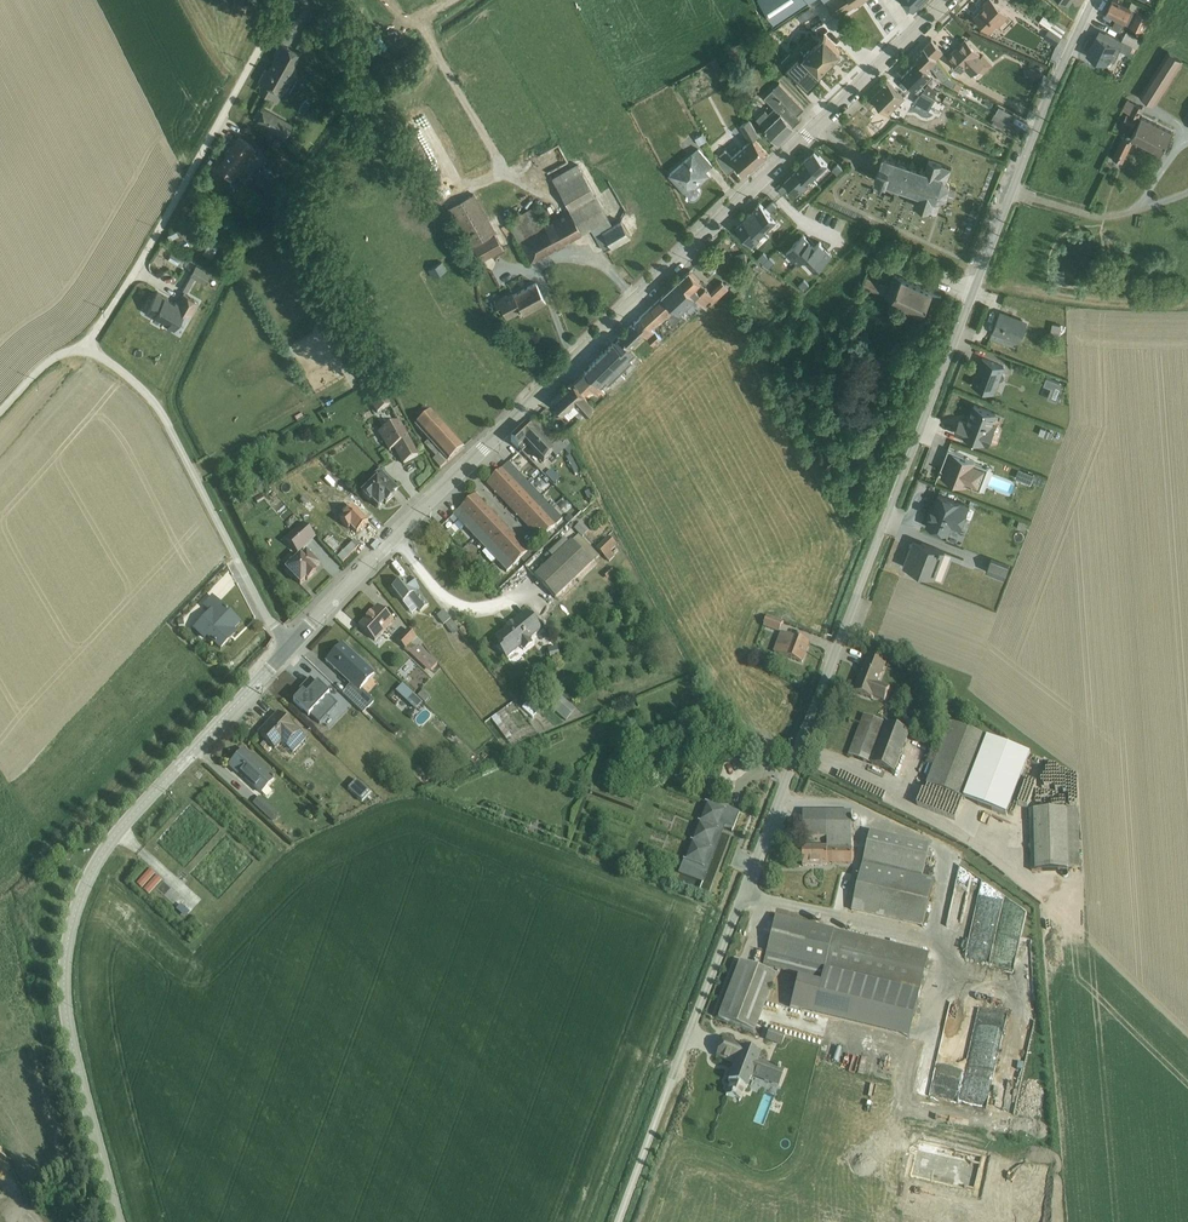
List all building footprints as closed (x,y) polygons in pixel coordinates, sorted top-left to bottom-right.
[(761,2),(775,23),(809,0),(810,1),(811,0),(760,0),(761,2)] [(837,18),(863,0),(825,0),(837,18)] [(910,6),(913,9),(920,3),(921,3),(922,2),(922,1),(923,0),(904,0),(910,6)] [(975,17),(990,32),(997,25),(999,26),(1009,16),(993,0),(987,0),(984,3),(986,5),(975,17)] [(1054,15),(1059,10),(1048,0),(1037,0),(1054,15)] [(1106,14),(1116,19),(1112,27),(1121,31),(1125,23),(1143,33),(1149,17),(1115,0),(1113,0),(1115,2),(1109,14),(1107,13),(1106,14)] [(1113,0),(1107,13),(1109,14),(1115,2),(1113,0)] [(812,8),(807,12),(816,22),(821,17),(812,8)] [(1043,16),(1039,22),(1062,36),(1065,30),(1043,16)] [(786,23),(775,30),(780,37),(791,30),(786,23)] [(804,24),(798,29),(804,36),(801,39),(810,48),(825,35),(816,25),(810,30),(804,24)] [(1100,29),(1097,36),(1122,48),(1121,50),(1132,55),(1137,47),(1125,41),(1100,29)] [(1049,30),(1044,37),(1057,45),(1062,38),(1049,30)] [(791,41),(779,53),(793,79),(811,62),(820,72),(841,51),(825,35),(803,54),(791,41)] [(1097,36),(1087,55),(1106,65),(1109,59),(1115,62),(1121,50),(1122,48),(1097,36)] [(932,39),(924,47),(936,60),(944,52),(932,39)] [(955,49),(946,57),(961,72),(965,69),(972,75),(978,69),(984,73),(993,64),(984,54),(981,56),(979,55),(981,53),(968,40),(967,40),(957,50),(955,49)] [(266,69),(259,80),(265,84),(260,92),(269,97),(273,89),(274,90),(275,89),(280,92),(286,82),(290,85),(296,74),(292,71),(301,54),(281,43),(274,56),(276,57),(269,71),(266,69)] [(924,47),(914,57),(918,61),(927,70),(931,66),(943,82),(943,81),(959,89),(962,84),(956,81),(951,78),(936,60),(924,47)] [(1168,51),(1141,95),(1154,105),(1182,60),(1168,51)] [(717,59),(711,62),(721,80),(723,78),(725,83),(728,81),(717,59)] [(918,61),(902,76),(920,94),(923,90),(936,97),(940,91),(928,84),(925,87),(922,85),(932,75),(927,70),(918,61)] [(1040,66),(1029,67),(1030,78),(1041,77),(1040,66)] [(875,94),(872,97),(873,98),(888,113),(905,98),(888,81),(875,94)] [(765,109),(756,118),(779,141),(802,119),(801,119),(798,115),(805,108),(779,82),(765,97),(774,107),(768,113),(765,109)] [(920,94),(914,101),(930,110),(934,102),(940,105),(942,100),(936,97),(923,90),(920,94)] [(1127,99),(1122,109),(1132,113),(1137,103),(1127,99)] [(1137,103),(1132,113),(1138,117),(1143,107),(1137,103)] [(999,106),(995,114),(1009,121),(1013,113),(999,106)] [(259,107),(253,117),(258,120),(256,122),(285,137),(293,123),(265,108),(264,110),(259,107)] [(994,120),(992,124),(1003,129),(1004,128),(1008,131),(1009,129),(1018,134),(1021,128),(1009,121),(995,114),(994,114),(992,119),(994,120)] [(1127,114),(1123,122),(1133,127),(1137,119),(1127,114)] [(1142,116),(1131,138),(1136,141),(1161,154),(1164,149),(1169,152),(1174,143),(1168,140),(1172,131),(1142,116)] [(726,150),(716,158),(728,175),(739,165),(747,175),(769,156),(753,139),(760,135),(750,120),(740,125),(749,141),(732,156),(726,150)] [(701,131),(694,134),(700,145),(707,141),(701,131)] [(239,137),(217,168),(226,173),(223,177),(231,182),(233,178),(234,179),(237,175),(241,178),(250,164),(249,164),(252,158),(251,157),(255,152),(252,146),(239,137)] [(1122,137),(1113,157),(1123,162),(1133,142),(1122,137)] [(693,153),(669,174),(689,196),(690,196),(690,197),(691,197),(692,198),(693,198),(694,198),(695,198),(696,198),(696,197),(697,197),(698,197),(698,196),(699,195),(700,194),(700,193),(700,192),(700,191),(700,190),(700,189),(699,188),(699,187),(698,187),(698,186),(697,186),(711,174),(707,170),(713,165),(699,149),(693,154),(693,153)] [(800,166),(813,180),(829,165),(815,150),(799,166),(800,166)] [(883,156),(875,180),(918,194),(914,205),(937,213),(941,199),(947,197),(953,199),(957,187),(951,186),(947,181),(952,168),(929,160),(926,170),(883,156)] [(271,163),(253,173),(266,194),(284,182),(280,177),(285,174),(277,162),(273,165),(271,163)] [(534,207),(508,222),(531,264),(583,234),(583,233),(591,228),(604,251),(630,236),(620,220),(612,225),(577,164),(552,178),(570,211),(545,224),(534,207)] [(813,180),(800,166),(785,180),(798,194),(813,180)] [(474,255),(478,264),(504,249),(495,234),(496,233),(475,194),(447,210),(474,255)] [(748,216),(764,233),(765,232),(777,220),(760,203),(748,215),(748,216)] [(764,233),(748,216),(736,227),(752,244),(764,233)] [(745,252),(736,254),(738,265),(748,263),(745,252)] [(172,253),(168,259),(181,266),(185,260),(172,253)] [(478,264),(474,255),(468,258),(474,269),(479,266),(478,264)] [(705,256),(700,261),(711,273),(716,268),(705,256)] [(442,262),(428,269),(433,278),(447,270),(442,262)] [(196,265),(182,290),(187,292),(195,278),(205,284),(211,273),(196,265)] [(680,279),(697,298),(707,309),(708,308),(705,305),(711,300),(714,302),(729,288),(722,281),(711,292),(690,270),(680,279)] [(866,276),(862,284),(932,317),(942,296),(895,273),(890,284),(885,283),(884,285),(866,276)] [(664,295),(681,313),(697,298),(680,279),(664,295)] [(512,292),(494,301),(500,313),(503,311),(507,318),(521,310),(523,314),(546,301),(536,283),(514,295),(512,292)] [(150,299),(144,309),(146,310),(145,312),(154,317),(155,316),(164,321),(164,323),(174,329),(184,312),(191,315),(199,302),(182,292),(177,301),(175,300),(174,301),(157,291),(152,300),(150,299)] [(641,316),(653,328),(667,315),(675,324),(684,316),(681,313),(664,295),(641,316)] [(1000,313),(992,333),(1020,343),(1027,324),(1000,313)] [(618,337),(629,349),(630,350),(645,335),(654,345),(662,338),(653,328),(641,316),(618,337)] [(1053,324),(1050,336),(1060,338),(1062,326),(1053,324)] [(606,350),(627,371),(628,369),(632,372),(637,367),(624,354),(629,349),(618,337),(616,339),(606,350)] [(291,345),(283,350),(288,359),(296,354),(291,345)] [(584,371),(599,386),(611,374),(613,376),(617,373),(624,379),(630,374),(627,371),(606,350),(584,371)] [(983,359),(972,386),(995,395),(1001,381),(1003,380),(1004,378),(1005,376),(1004,375),(1003,373),(1006,367),(983,359)] [(572,383),(584,397),(591,389),(597,395),(601,392),(603,394),(605,392),(599,386),(584,371),(572,383)] [(1047,377),(1044,385),(1052,387),(1048,398),(1058,402),(1065,384),(1047,377)] [(584,397),(572,383),(551,401),(563,414),(564,413),(569,419),(574,413),(580,419),(594,407),(584,397)] [(382,390),(368,399),(377,414),(391,406),(382,390)] [(421,421),(415,426),(429,441),(425,445),(436,457),(433,460),(440,468),(464,448),(427,405),(416,414),(421,421)] [(550,451),(559,442),(556,439),(561,434),(558,431),(552,436),(534,419),(526,426),(550,451)] [(399,422),(378,433),(389,452),(395,448),(404,464),(418,456),(399,422)] [(550,451),(526,426),(511,441),(522,453),(528,448),(543,463),(553,454),(556,459),(565,451),(569,456),(566,458),(574,475),(581,472),(572,455),(574,452),(563,438),(559,442),(550,451)] [(948,453),(943,465),(947,467),(943,478),(967,488),(968,486),(980,491),(989,468),(978,464),(979,462),(948,450),(947,453),(948,453)] [(498,495),(519,474),(509,463),(487,483),(498,495)] [(1020,469),(1017,479),(1031,484),(1034,475),(1020,469)] [(375,480),(361,493),(371,503),(372,502),(378,508),(384,503),(386,505),(394,497),(392,495),(398,489),(380,470),(373,477),(375,480)] [(551,470),(545,475),(554,484),(559,478),(551,470)] [(519,474),(498,495),(509,506),(530,486),(519,474)] [(326,483),(342,494),(348,487),(331,476),(326,483)] [(541,494),(548,486),(542,480),(535,488),(541,494)] [(530,486),(509,506),(520,517),(541,497),(530,486)] [(335,509),(345,498),(335,489),(325,500),(335,509)] [(931,516),(927,527),(949,535),(952,527),(961,530),(970,507),(939,495),(933,511),(932,510),(929,516),(931,516)] [(453,516),(457,520),(464,527),(485,507),(474,496),(453,516)] [(541,497),(520,517),(530,528),(552,509),(541,497)] [(567,501),(562,506),(567,512),(573,508),(567,501)] [(346,514),(339,520),(349,530),(351,527),(357,533),(367,523),(348,503),(341,509),(346,514)] [(485,507),(464,527),(474,538),(496,518),(485,507)] [(552,509),(530,528),(541,540),(549,533),(562,520),(552,509)] [(496,518),(474,538),(485,550),(506,530),(496,518)] [(1019,521),(1017,528),(1025,531),(1028,524),(1019,521)] [(581,522),(574,529),(582,537),(589,531),(581,522)] [(302,523),(285,539),(299,554),(316,538),(302,523)] [(474,538),(464,527),(461,530),(471,541),(474,538)] [(506,530),(485,550),(496,561),(517,541),(506,530)] [(549,533),(541,540),(545,544),(552,537),(549,533)] [(569,544),(553,559),(534,576),(556,599),(599,556),(578,535),(572,542),(571,541),(569,544)] [(607,536),(595,547),(605,558),(609,561),(615,555),(611,551),(617,545),(607,536)] [(553,559),(569,544),(564,539),(548,554),(553,559)] [(913,540),(909,551),(918,554),(922,543),(913,540)] [(517,541),(496,561),(507,573),(520,560),(528,553),(517,541)] [(909,551),(903,567),(935,579),(945,552),(922,543),(918,554),(909,551)] [(287,571),(286,572),(292,578),(293,577),(300,584),(306,579),(308,580),(316,572),(313,569),(319,563),(306,550),(286,570),(287,571)] [(528,553),(520,560),(524,563),(531,556),(528,553)] [(991,559),(986,572),(1004,579),(1010,566),(991,559)] [(610,568),(603,574),(607,580),(615,573),(610,568)] [(403,581),(393,589),(412,614),(417,610),(420,613),(429,606),(418,592),(419,591),(410,579),(409,579),(405,583),(403,581)] [(225,636),(234,628),(240,623),(212,597),(203,607),(209,612),(193,630),(205,641),(208,637),(221,649),(229,640),(225,636)] [(377,607),(359,627),(376,642),(394,623),(377,607)] [(443,611),(437,616),(444,625),(445,624),(453,635),(459,631),(443,611)] [(526,612),(495,638),(501,646),(498,649),(506,660),(521,648),(524,652),(533,644),(529,641),(542,631),(526,612)] [(768,616),(764,627),(780,633),(784,622),(768,616)] [(225,636),(229,640),(237,631),(234,628),(225,636)] [(407,629),(396,641),(429,673),(438,664),(419,647),(422,644),(407,629)] [(782,632),(774,652),(802,663),(810,643),(782,632)] [(343,644),(326,662),(351,685),(346,690),(347,691),(343,695),(363,713),(375,702),(361,689),(375,674),(343,644)] [(547,653),(546,654),(547,657),(549,659),(550,659),(551,661),(560,660),(557,647),(547,649),(548,652),(547,653)] [(868,653),(854,692),(873,699),(873,697),(885,701),(890,687),(879,683),(887,660),(868,653)] [(290,697),(314,721),(332,703),(308,679),(290,697)] [(402,684),(395,692),(416,710),(422,703),(402,684)] [(423,690),(417,696),(425,702),(431,696),(423,690)] [(559,694),(549,705),(566,720),(576,709),(559,694)] [(338,709),(350,721),(356,714),(344,703),(338,709)] [(527,703),(522,708),(533,718),(537,712),(527,703)] [(506,708),(491,718),(511,746),(538,734),(532,726),(521,729),(506,708)] [(279,713),(259,735),(276,751),(281,745),(285,749),(285,748),(293,754),(307,739),(279,713)] [(864,714),(849,755),(896,773),(911,732),(864,714)] [(951,723),(927,785),(946,792),(964,799),(988,738),(951,723)] [(243,751),(228,767),(238,776),(239,775),(261,795),(275,780),(243,751)] [(310,758),(302,766),(308,771),(315,762),(310,758)] [(356,780),(348,789),(362,802),(370,793),(356,780)] [(685,857),(713,868),(729,827),(722,824),(731,801),(710,793),(685,857)] [(259,797),(253,804),(273,823),(279,816),(259,797)] [(1079,809),(1029,811),(1031,871),(1081,870),(1079,809)] [(853,811),(804,811),(804,837),(827,837),(828,846),(852,847),(853,811)] [(871,831),(852,911),(923,927),(934,880),(922,877),(930,845),(871,831)] [(149,869),(137,883),(142,888),(155,873),(149,869)] [(157,875),(144,889),(149,894),(162,880),(157,875)] [(181,905),(176,911),(185,919),(190,914),(181,905)] [(775,917),(764,967),(799,974),(792,1011),(913,1035),(926,970),(909,966),(912,953),(907,952),(905,962),(877,956),(880,938),(775,917)] [(919,964),(929,963),(929,951),(919,951),(919,964)] [(724,1019),(756,1031),(777,977),(745,965),(724,1019)] [(988,1111),(998,1046),(972,1042),(976,1014),(946,1009),(931,1099),(961,1104),(962,1099),(970,1100),(968,1108),(988,1111)]
